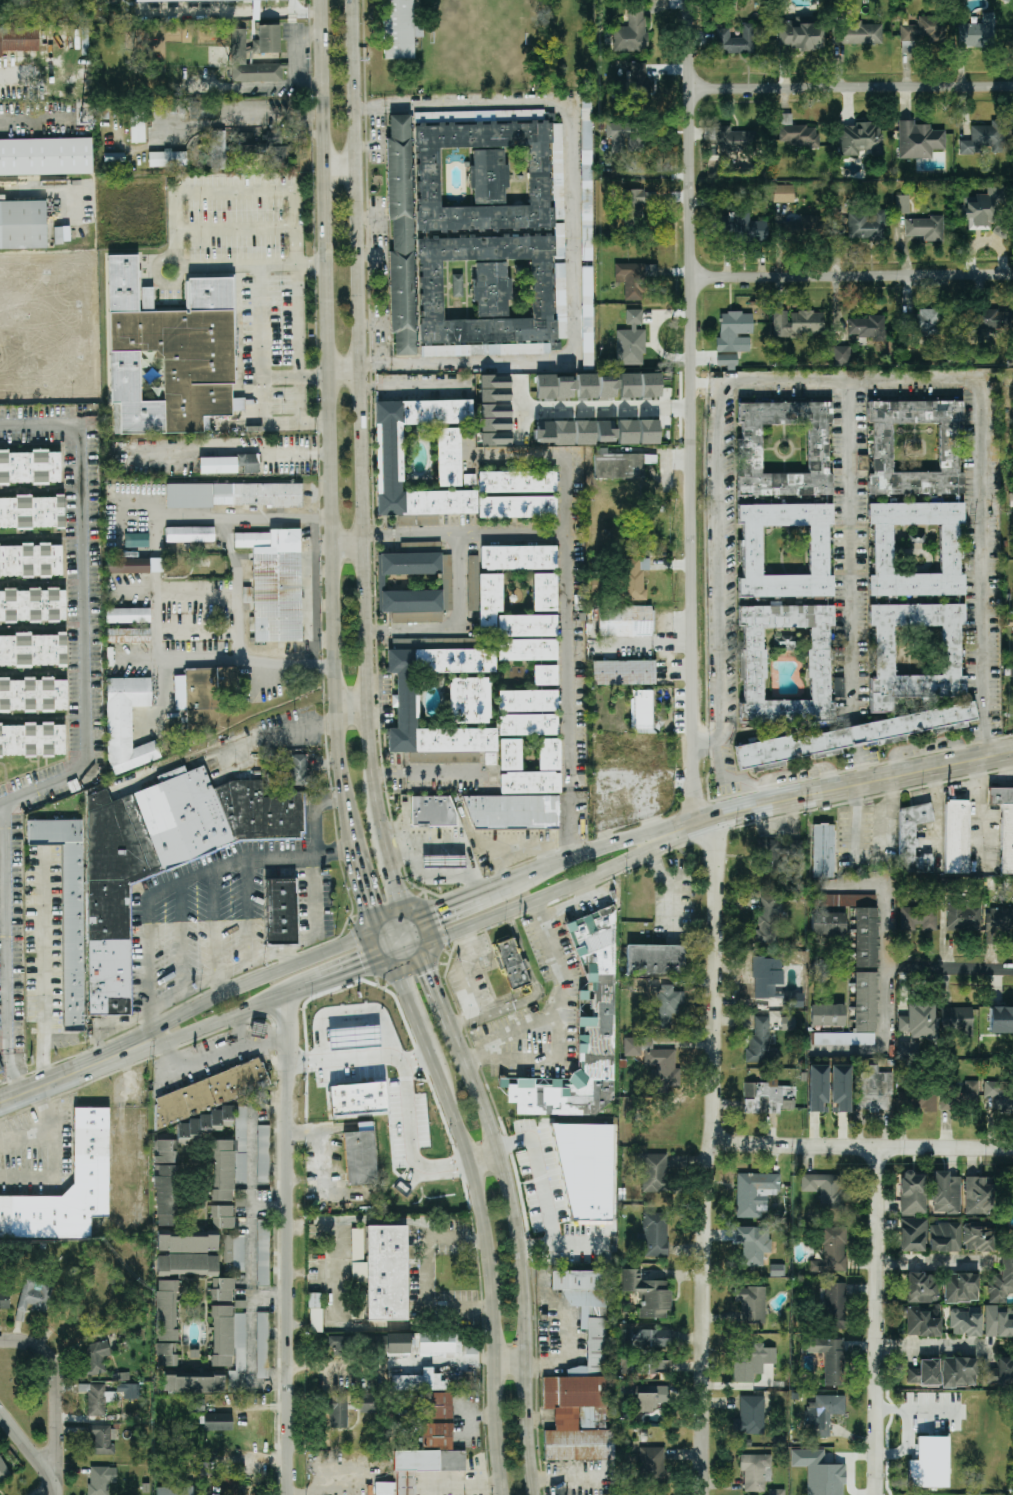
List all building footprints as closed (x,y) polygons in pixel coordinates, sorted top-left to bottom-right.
[(414,59),(414,38),(423,37),(423,24),(414,24),(413,0),(385,0),(385,60),(414,59)] [(613,52),(646,51),(645,5),(628,5),(628,26),(613,27),(613,52)] [(958,23),(957,47),(993,48),(994,13),(982,13),(982,24),(958,23)] [(901,26),(901,53),(909,53),(909,44),(945,44),(945,16),(917,17),(917,25),(901,26)] [(821,51),(821,17),(794,17),(794,21),(778,21),(779,51),(821,51)] [(882,44),(882,24),(861,25),(861,20),(846,21),(846,24),(833,24),(833,45),(882,44)] [(715,53),(755,53),(754,23),(742,23),(742,38),(729,38),(729,28),(715,28),(715,53)] [(280,53),(279,25),(258,26),(258,40),(248,40),(248,29),(231,29),(232,82),(282,82),(281,64),(246,65),(246,54),(280,53)] [(0,28),(0,58),(2,58),(3,51),(39,52),(39,29),(0,28)] [(648,63),(629,63),(628,98),(648,99),(648,63)] [(593,260),(592,101),(581,101),(582,261),(593,260)] [(145,143),(145,105),(130,105),(130,143),(145,143)] [(792,114),(779,114),(780,142),(790,142),(790,147),(818,147),(818,126),(792,126),(792,114)] [(415,355),(415,347),(417,347),(417,341),(415,341),(415,332),(417,332),(417,326),(415,326),(415,317),(417,317),(417,311),(415,311),(414,306),(417,306),(417,294),(414,294),(414,289),(416,289),(416,277),(414,277),(414,272),(416,271),(416,266),(413,266),(413,257),(416,257),(415,251),(413,251),(413,239),(415,239),(415,233),(413,233),(412,219),(415,219),(415,213),(412,213),(412,204),(414,204),(414,198),(412,198),(411,193),(414,193),(414,181),(411,181),(411,176),(414,176),(413,164),(411,164),(411,159),(413,159),(413,153),(410,153),(410,144),(413,143),(413,138),(410,138),(410,129),(412,129),(412,123),(410,123),(410,115),(389,115),(389,138),(386,138),(388,220),(391,220),(392,251),(389,251),(390,333),(394,333),(395,356),(415,355)] [(945,130),(931,131),(931,125),(914,125),(914,121),(898,121),(899,159),(932,159),(932,150),(945,150),(945,130)] [(414,126),(551,123),(554,228),(417,232),(414,126)] [(838,125),(840,157),(859,156),(859,153),(882,152),(881,123),(838,125)] [(1004,125),(971,126),(971,140),(960,141),(961,155),(984,154),(984,147),(992,146),(992,153),(1005,153),(1004,125)] [(731,126),(715,126),(716,151),(755,151),(754,131),(731,131),(731,126)] [(210,169),(225,169),(225,131),(209,131),(210,169)] [(253,133),(237,133),(238,154),(262,154),(262,145),(253,145),(253,133)] [(281,146),(281,134),(268,134),(268,169),(291,169),(291,146),(281,146)] [(0,140),(0,176),(92,174),(92,138),(0,140)] [(472,150),(473,166),(469,166),(470,189),(473,188),(474,204),(504,203),(504,188),(507,188),(507,165),(503,165),(503,150),(472,150)] [(149,167),(187,166),(186,151),(149,152),(149,167)] [(104,154),(104,162),(124,162),(124,153),(104,154)] [(773,186),(773,203),(794,202),(794,185),(773,186)] [(968,230),(999,229),(998,188),(987,188),(987,196),(962,197),(963,221),(968,221),(968,230)] [(622,191),(621,225),(631,225),(631,218),(644,218),(644,203),(661,203),(661,191),(622,191)] [(909,195),(895,195),(896,214),(909,214),(909,195)] [(46,248),(45,200),(0,201),(0,249),(46,248)] [(885,209),(870,210),(870,212),(848,212),(849,240),(886,239),(885,209)] [(766,221),(750,221),(750,215),(712,215),(713,236),(747,235),(747,242),(767,241),(766,221)] [(799,218),(799,222),(783,222),(784,236),(826,235),(826,217),(799,218)] [(905,218),(905,237),(923,237),(923,242),(943,241),(943,217),(905,218)] [(54,227),(55,243),(70,243),(70,227),(54,227)] [(417,239),(554,236),(557,340),(420,344),(417,239)] [(62,277),(62,263),(60,263),(60,256),(0,256),(0,277),(62,277)] [(108,256),(137,256),(138,312),(188,310),(187,279),(231,277),(234,384),(231,384),(231,398),(244,398),(245,411),(232,411),(232,417),(202,417),(202,433),(120,434),(119,403),(110,404),(108,256)] [(475,263),(506,262),(506,278),(510,278),(511,300),(507,300),(507,317),(477,317),(476,301),(472,301),(471,270),(476,269),(475,263)] [(644,301),(644,264),(615,263),(614,283),(624,283),(624,300),(644,301)] [(583,368),(594,367),(592,266),(582,267),(583,368)] [(452,274),(462,274),(462,297),(452,298),(452,274)] [(141,288),(153,287),(153,309),(141,310),(141,288)] [(914,337),(939,336),(939,309),(919,310),(919,319),(913,319),(914,337)] [(645,328),(642,328),(642,310),(626,310),(626,329),(617,329),(617,365),(645,365),(645,328)] [(1011,310),(975,311),(975,337),(982,337),(982,331),(1011,330),(1011,310)] [(823,336),(823,312),(789,312),(789,311),(773,311),(773,335),(823,336)] [(752,312),(720,313),(720,338),(716,338),(716,352),(750,352),(750,336),(753,335),(752,312)] [(848,317),(847,338),(884,339),(884,317),(848,317)] [(6,355),(6,342),(0,343),(0,370),(25,369),(25,355),(6,355)] [(850,346),(833,346),(833,365),(850,365),(850,346)] [(737,370),(737,354),(716,354),(717,366),(727,365),(727,370),(737,370)] [(661,397),(660,373),(619,374),(619,376),(599,377),(599,398),(618,397),(618,398),(661,397)] [(375,402),(377,515),(477,514),(476,491),(403,492),(402,424),(472,423),(471,400),(375,402)] [(868,402),(868,439),(872,439),(872,473),(869,473),(869,626),(874,626),(874,675),(870,675),(870,713),(891,713),(891,697),(966,696),(966,676),(960,676),(960,626),(964,626),(964,604),(957,604),(957,595),(965,595),(965,573),(963,573),(962,401),(868,402)] [(744,579),(738,579),(739,626),(744,626),(744,704),(740,704),(740,722),(834,721),(833,703),(830,703),(829,626),(834,626),(833,575),(829,575),(828,525),(833,525),(833,463),(828,463),(828,424),(832,423),(832,403),(739,403),(739,439),(737,439),(738,523),(743,523),(744,579)] [(481,432),(511,430),(510,404),(480,405),(481,432)] [(618,420),(618,445),(637,444),(637,420),(630,420),(618,420)] [(639,420),(640,444),(658,444),(658,420),(651,420),(639,420)] [(533,422),(533,439),(537,439),(537,443),(553,443),(553,421),(533,422)] [(612,421),(596,421),(596,442),(617,441),(616,429),(612,429),(612,421)] [(460,428),(437,429),(438,487),(461,486),(460,428)] [(595,479),(644,479),(644,464),(654,464),(654,454),(608,455),(608,448),(595,448),(595,479)] [(0,451),(0,483),(60,484),(61,452),(0,451)] [(200,474),(240,473),(241,474),(259,473),(259,455),(199,457),(200,474)] [(555,471),(478,472),(478,493),(556,492),(555,471)] [(302,483),(166,484),(166,507),(302,506),(302,483)] [(64,496),(0,497),(0,529),(64,528),(64,496)] [(556,517),(556,496),(478,498),(479,519),(556,517)] [(399,527),(439,526),(439,515),(399,516),(399,527)] [(214,527),(165,527),(166,542),(214,542),(214,527)] [(300,531),(234,532),(234,548),(252,548),(253,642),(302,642),(300,531)] [(125,534),(125,547),(149,548),(149,534),(125,534)] [(379,575),(442,574),(442,590),(380,591),(380,612),(391,612),(391,624),(443,623),(442,611),(453,611),(452,552),(441,552),(441,542),(401,543),(401,554),(379,554),(379,575)] [(62,575),(61,544),(0,545),(0,577),(62,575)] [(481,547),(481,570),(557,569),(556,546),(481,547)] [(479,597),(478,556),(467,556),(468,597),(479,597)] [(162,558),(107,559),(108,574),(162,572),(162,558)] [(645,600),(645,571),(650,571),(650,559),(621,559),(622,600),(645,600)] [(557,615),(502,616),(501,574),(479,575),(480,632),(498,631),(498,637),(557,636),(557,615)] [(534,612),(557,611),(556,574),(533,574),(534,612)] [(65,589),(0,590),(0,622),(65,621),(65,589)] [(653,637),(654,607),(599,606),(598,636),(653,637)] [(150,623),(150,608),(105,609),(106,624),(150,623)] [(106,644),(150,643),(150,628),(106,629),(106,644)] [(66,634),(0,635),(0,667),(67,666),(66,634)] [(415,649),(431,649),(431,640),(415,640),(415,649)] [(557,640),(498,640),(499,661),(557,660),(557,640)] [(417,673),(496,672),(496,649),(387,650),(387,674),(397,674),(397,729),(388,729),(388,753),(410,753),(410,763),(480,763),(480,753),(485,753),(485,765),(497,765),(496,728),(417,729),(417,673)] [(593,686),(655,685),(655,660),(593,661),(593,686)] [(534,685),(557,686),(557,666),(534,666),(534,685)] [(218,730),(218,693),(234,692),(234,668),(184,668),(184,676),(174,676),(174,710),(187,710),(187,730),(218,730)] [(131,707),(151,707),(151,678),(106,679),(107,755),(113,775),(161,760),(155,741),(132,748),(131,707)] [(490,723),(489,678),(450,678),(450,724),(490,723)] [(66,679),(0,679),(0,712),(66,711),(66,679)] [(557,690),(498,691),(499,712),(557,711),(557,690)] [(977,723),(974,706),(790,735),(791,737),(735,746),(739,770),(752,768),(753,772),(785,766),(784,760),(812,756),(813,759),(842,754),(840,745),(977,723)] [(557,714),(498,715),(499,736),(557,735),(557,714)] [(64,724),(0,725),(0,756),(65,755),(64,724)] [(500,771),(522,771),(521,739),(499,739),(500,771)] [(539,771),(560,770),(560,739),(539,739),(539,771)] [(308,785),(307,754),(289,755),(289,775),(284,776),(284,786),(308,785)] [(235,842),(130,884),(131,1016),(88,1016),(88,797),(105,790),(110,803),(203,766),(212,790),(234,781),(261,781),(262,798),(286,798),(286,793),(304,793),(305,834),(302,834),(302,841),(235,842)] [(560,793),(560,772),(500,773),(500,795),(560,793)] [(989,788),(989,805),(1001,805),(1000,874),(1012,874),(1012,789),(989,788)] [(557,797),(557,830),(474,830),(461,796),(557,797)] [(456,815),(455,827),(410,827),(410,797),(448,797),(456,815)] [(970,801),(946,800),(944,873),(968,874),(970,801)] [(900,805),(898,872),(932,873),(932,855),(916,855),(917,823),(932,824),(932,806),(900,805)] [(63,1032),(84,1032),(82,820),(27,821),(28,845),(61,844),(63,1032)] [(812,878),(834,879),(835,825),(813,824),(812,878)] [(758,842),(760,873),(786,872),(785,841),(758,842)] [(465,856),(422,856),(422,868),(465,867),(465,856)] [(264,880),(296,880),(298,946),(266,947),(264,880)] [(855,968),(878,968),(878,895),(812,895),(812,936),(845,936),(845,907),(855,907),(855,968)] [(757,897),(758,946),(782,945),(780,897),(757,897)] [(937,901),(923,901),(923,907),(900,907),(900,931),(918,931),(918,930),(936,931),(937,901)] [(947,901),(947,931),(980,932),(981,902),(947,901)] [(516,1115),(598,1115),(599,1099),(609,1099),(613,1089),(614,907),(566,922),(579,963),(587,967),(587,991),(579,991),(579,1000),(593,1000),(590,1006),(594,1017),(586,1014),(585,1018),(578,1016),(578,1027),(585,1027),(585,1035),(578,1035),(578,1070),(570,1073),(563,1089),(560,1079),(499,1079),(499,1088),(507,1088),(507,1104),(516,1104),(516,1115)] [(987,910),(987,937),(1009,937),(1009,929),(1012,929),(1012,909),(987,910)] [(530,984),(515,938),(495,944),(511,991),(530,984)] [(627,974),(684,975),(684,946),(627,945),(627,974)] [(753,1006),(769,1006),(769,998),(779,998),(779,983),(786,983),(786,970),(776,970),(777,957),(753,956),(753,1006)] [(854,1032),(877,1032),(878,973),(855,972),(854,1032)] [(683,992),(673,992),(673,985),(661,985),(661,990),(658,991),(658,1031),(673,1031),(673,1014),(683,1014),(683,992)] [(804,994),(783,995),(783,1008),(804,1008),(804,994)] [(332,1016),(345,1054),(352,1051),(362,1079),(394,1068),(384,1040),(389,1038),(376,1000),(332,1016)] [(810,1026),(844,1027),(845,1004),(811,1004),(810,1026)] [(898,1016),(898,1032),(909,1032),(909,1038),(935,1038),(936,1005),(907,1004),(907,1017),(898,1016)] [(973,1008),(942,1007),(941,1034),(972,1035),(973,1008)] [(989,1033),(1012,1033),(1012,1007),(990,1007),(989,1033)] [(769,1050),(770,1017),(755,1017),(754,1035),(747,1035),(747,1063),(779,1064),(779,1050),(769,1050)] [(781,1030),(795,1031),(795,1017),(782,1017),(781,1030)] [(875,1044),(875,1033),(814,1034),(814,1046),(875,1044)] [(624,1056),(641,1056),(641,1038),(624,1038),(624,1056)] [(644,1066),(653,1066),(653,1087),(681,1087),(680,1069),(676,1069),(676,1050),(653,1050),(653,1038),(643,1038),(644,1066)] [(896,1043),(897,1058),(918,1057),(918,1038),(910,1039),(910,1043),(896,1043)] [(154,1096),(163,1123),(270,1087),(261,1060),(154,1096)] [(808,1112),(827,1113),(828,1065),(809,1065),(808,1112)] [(850,1065),(831,1065),(832,1104),(838,1103),(838,1113),(851,1113),(850,1065)] [(855,1073),(856,1110),(893,1109),(892,1073),(879,1073),(879,1065),(868,1065),(868,1073),(855,1073)] [(412,1117),(410,1081),(363,1084),(365,1119),(412,1117)] [(979,1081),(965,1081),(965,1089),(942,1088),(941,1106),(978,1107),(979,1081)] [(998,1098),(998,1113),(1012,1114),(1012,1093),(1009,1093),(1009,1082),(984,1082),(984,1098),(998,1098)] [(768,1083),(744,1083),(744,1113),(781,1114),(781,1110),(795,1110),(795,1088),(768,1087),(768,1083)] [(937,1110),(936,1093),(901,1094),(902,1111),(937,1110)] [(247,1106),(220,1106),(220,1110),(209,1110),(209,1115),(198,1115),(198,1119),(188,1119),(188,1124),(178,1123),(178,1139),(200,1139),(200,1130),(221,1130),(221,1127),(234,1127),(234,1140),(212,1140),(211,1201),(233,1201),(233,1183),(246,1184),(247,1106)] [(74,1108),(74,1196),(0,1196),(0,1238),(90,1238),(90,1216),(109,1216),(109,1108),(74,1108)] [(344,1133),(346,1186),(376,1185),(374,1122),(357,1123),(358,1132),(344,1133)] [(415,1124),(416,1156),(431,1155),(430,1124),(415,1124)] [(613,1125),(562,1124),(560,1220),(611,1221),(613,1125)] [(259,1126),(257,1183),(269,1183),(271,1126),(259,1126)] [(155,1163),(178,1163),(178,1141),(155,1140),(155,1163)] [(642,1192),(666,1193),(667,1154),(642,1154),(642,1192)] [(179,1226),(179,1165),(156,1165),(156,1226),(179,1226)] [(926,1215),(926,1175),(913,1175),(913,1171),(901,1171),(901,1215),(926,1215)] [(960,1214),(961,1177),(948,1177),(948,1171),(933,1171),(932,1213),(960,1214)] [(760,1192),(780,1193),(780,1174),(737,1174),(737,1218),(760,1218),(760,1192)] [(843,1175),(801,1174),(801,1192),(820,1192),(820,1208),(843,1208),(843,1175)] [(992,1215),(993,1185),(985,1185),(985,1178),(966,1177),(965,1214),(992,1215)] [(233,1206),(211,1206),(212,1229),(233,1229),(233,1206)] [(668,1257),(667,1213),(643,1213),(644,1257),(668,1257)] [(926,1219),(900,1218),(900,1252),(926,1252),(926,1219)] [(269,1220),(257,1220),(259,1287),(270,1287),(269,1220)] [(961,1224),(930,1223),(929,1252),(960,1252),(961,1224)] [(963,1251),(992,1252),(993,1224),(964,1223),(963,1251)] [(406,1226),(366,1226),(366,1262),(352,1262),(352,1278),(366,1278),(366,1321),(406,1321),(406,1259),(414,1259),(414,1247),(406,1247),(406,1226)] [(763,1267),(764,1253),(770,1253),(770,1228),(734,1227),(734,1242),(743,1242),(742,1254),(736,1254),(736,1266),(763,1267)] [(809,1261),(810,1272),(846,1272),(845,1227),(822,1227),(822,1261),(809,1261)] [(363,1261),(363,1229),(351,1229),(352,1261),(363,1261)] [(157,1276),(218,1275),(218,1253),(218,1235),(157,1236),(158,1254),(157,1254),(157,1276)] [(245,1236),(224,1235),(223,1263),(233,1263),(233,1271),(244,1271),(245,1236)] [(1006,1304),(1006,1294),(1012,1294),(1012,1255),(1001,1255),(1000,1275),(989,1275),(988,1304),(1006,1304)] [(621,1292),(641,1293),(641,1318),(666,1318),(666,1311),(671,1311),(671,1290),(667,1290),(667,1281),(641,1281),(641,1269),(622,1269),(621,1292)] [(614,1461),(614,1430),(607,1430),(607,1272),(551,1272),(551,1290),(563,1290),(563,1306),(581,1306),(581,1330),(587,1330),(587,1368),(566,1368),(566,1378),(543,1378),(543,1410),(554,1410),(554,1431),(545,1431),(545,1461),(614,1461)] [(908,1303),(938,1302),(937,1274),(907,1274),(908,1303)] [(944,1302),(978,1303),(979,1274),(945,1274),(944,1302)] [(233,1302),(233,1279),(212,1278),(212,1301),(233,1302)] [(54,1286),(25,1279),(18,1310),(28,1312),(29,1310),(47,1314),(54,1286)] [(177,1367),(177,1280),(155,1281),(155,1367),(177,1367)] [(846,1284),(826,1283),(824,1329),(845,1330),(846,1284)] [(766,1288),(735,1287),(734,1302),(741,1302),(740,1324),(765,1325),(766,1288)] [(10,1310),(9,1292),(0,1293),(0,1310),(10,1310)] [(321,1293),(309,1294),(309,1333),(322,1332),(321,1293)] [(232,1367),(233,1306),(212,1306),(211,1367),(232,1367)] [(1012,1337),(1012,1307),(985,1308),(985,1337),(1012,1337)] [(940,1337),(941,1309),(907,1308),(907,1336),(940,1337)] [(981,1336),(980,1312),(950,1313),(951,1337),(981,1336)] [(270,1313),(258,1313),(257,1378),(268,1378),(270,1313)] [(640,1347),(670,1348),(671,1331),(640,1330),(640,1347)] [(462,1334),(378,1334),(378,1345),(380,1345),(380,1356),(462,1356),(462,1334)] [(825,1353),(824,1386),(843,1386),(844,1339),(801,1338),(801,1353),(825,1353)] [(111,1356),(107,1340),(79,1348),(87,1377),(107,1372),(103,1358),(111,1356)] [(776,1364),(776,1348),(764,1348),(764,1344),(754,1343),(754,1347),(734,1347),(733,1383),(753,1383),(754,1374),(763,1375),(763,1364),(776,1364)] [(669,1374),(670,1359),(622,1358),(622,1374),(669,1374)] [(943,1388),(976,1387),(976,1358),(942,1359),(943,1388)] [(940,1385),(939,1359),(919,1360),(919,1368),(908,1369),(908,1385),(940,1385)] [(392,1392),(446,1390),(446,1382),(440,1382),(440,1374),(433,1374),(432,1368),(422,1368),(422,1375),(392,1376),(392,1392)] [(163,1392),(223,1393),(224,1377),(163,1376),(163,1392)] [(139,1400),(139,1384),(117,1384),(117,1392),(124,1392),(124,1399),(139,1400)] [(635,1411),(662,1412),(662,1404),(669,1404),(669,1387),(623,1385),(623,1398),(635,1398),(635,1411)] [(452,1393),(422,1393),(423,1420),(453,1419),(452,1393)] [(359,1413),(376,1413),(376,1394),(359,1394),(359,1413)] [(330,1428),(348,1428),(347,1395),(330,1396),(330,1428)] [(845,1396),(811,1395),(810,1424),(813,1424),(812,1437),(829,1438),(830,1415),(845,1415),(845,1396)] [(765,1397),(740,1396),(739,1419),(732,1419),(731,1434),(764,1435),(765,1397)] [(204,1432),(233,1431),(232,1413),(204,1414),(204,1432)] [(465,1451),(453,1451),(452,1424),(422,1424),(422,1450),(396,1450),(396,1494),(415,1494),(415,1471),(465,1471),(465,1451)] [(115,1456),(115,1442),(116,1442),(116,1426),(88,1426),(88,1435),(92,1436),(92,1456),(115,1456)] [(908,1487),(946,1488),(947,1437),(916,1437),(916,1461),(908,1461),(908,1487)] [(664,1447),(638,1448),(639,1485),(665,1484),(664,1447)] [(845,1465),(824,1465),(824,1450),(791,1450),(791,1467),(807,1467),(807,1494),(844,1494),(845,1465)] [(772,1455),(740,1455),(740,1471),(744,1471),(744,1492),(765,1492),(765,1482),(772,1482),(772,1455)] [(12,1477),(0,1456),(0,1483),(12,1477)] [(108,1483),(117,1483),(116,1467),(89,1468),(89,1494),(109,1494),(108,1483)] [(238,1474),(220,1473),(219,1494),(237,1494),(238,1474)] [(393,1482),(375,1483),(375,1494),(394,1494),(393,1482)] [(193,1487),(157,1488),(157,1494),(193,1494),(193,1487)]
